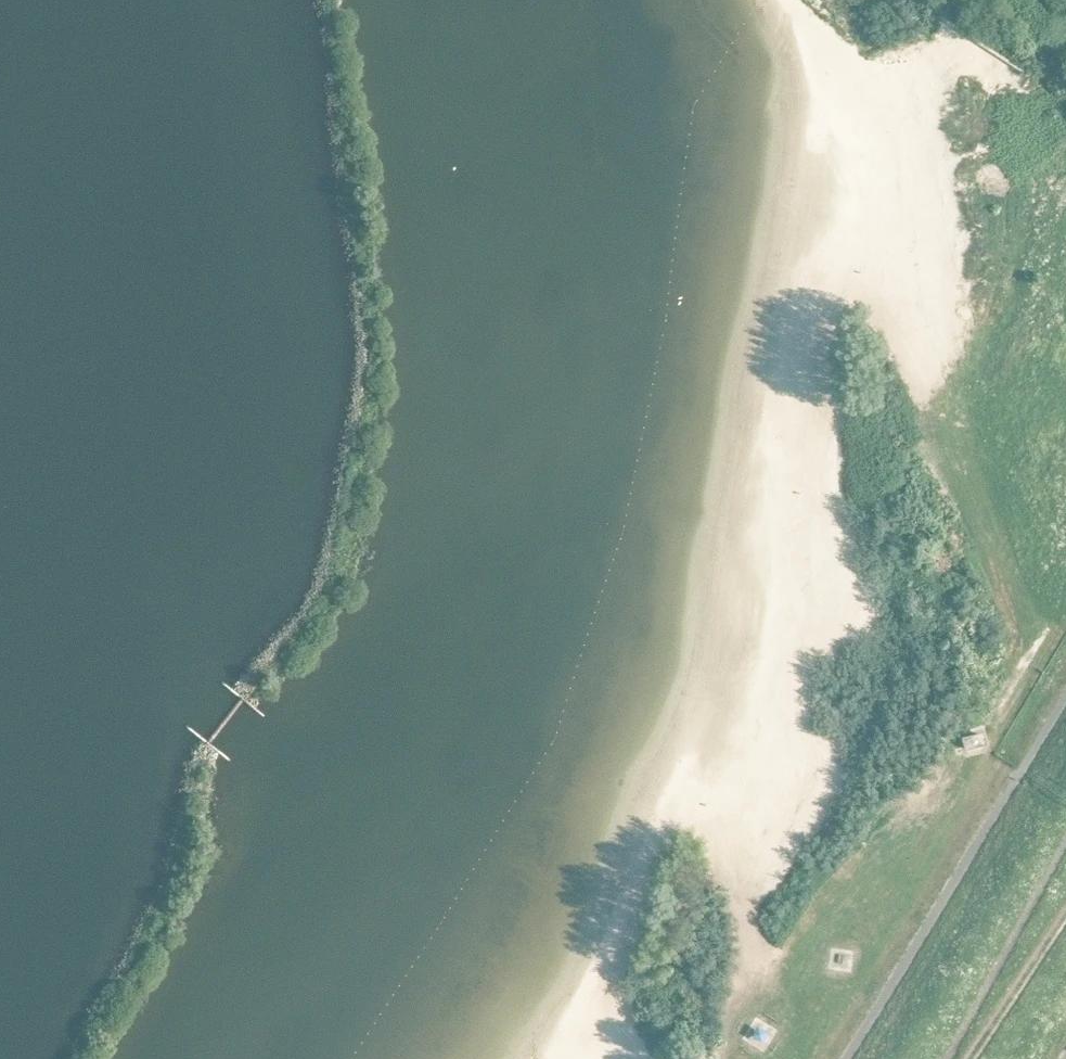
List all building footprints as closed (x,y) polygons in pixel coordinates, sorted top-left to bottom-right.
[(992,756),(988,743),(975,747),(978,759),(992,756)]
